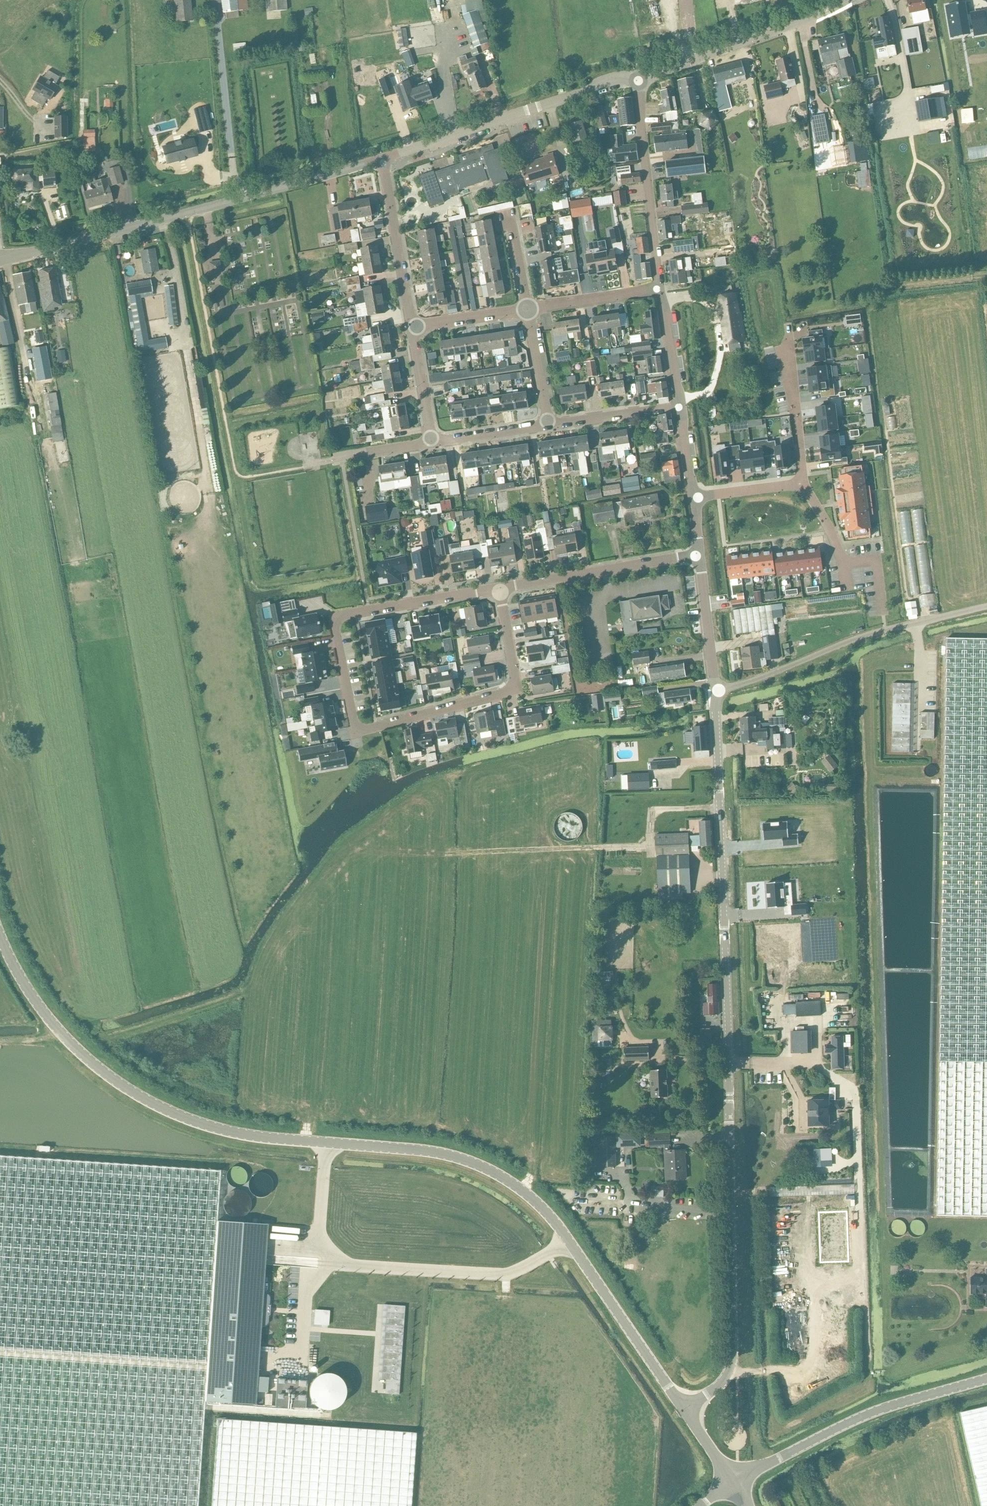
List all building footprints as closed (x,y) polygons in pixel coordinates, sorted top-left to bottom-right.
[(193,20),(190,0),(174,0),(177,22),(193,20)] [(238,11),(237,0),(222,0),(223,13),(238,11)] [(287,10),(286,0),(266,0),(267,12),(287,10)] [(473,56),(479,54),(476,47),(485,44),(487,50),(492,49),(490,42),(488,42),(477,11),(483,10),(482,0),(465,0),(468,14),(463,15),(473,45),(470,46),(473,56)] [(914,25),(922,23),(920,11),(926,10),(924,0),(908,0),(910,13),(912,13),(914,25)] [(947,7),(951,30),(968,27),(968,26),(973,25),(975,35),(986,33),(986,29),(984,12),(971,14),(971,15),(966,16),(964,4),(959,5),(958,4),(957,4),(957,5),(947,7)] [(880,37),(874,38),(876,49),(887,47),(889,57),(897,56),(890,17),(877,20),(880,37)] [(923,53),(919,27),(902,30),(906,56),(923,53)] [(410,47),(407,28),(398,30),(401,49),(410,47)] [(836,62),(840,79),(856,75),(852,58),(850,58),(849,53),(844,35),(819,41),(822,54),(836,51),(838,61),(836,62)] [(233,52),(246,51),(245,42),(233,44),(233,52)] [(401,52),(406,67),(415,64),(409,49),(401,52)] [(466,55),(459,58),(461,63),(464,71),(467,70),(469,76),(475,92),(487,88),(481,72),(478,66),(479,66),(476,57),(468,60),(466,55)] [(764,86),(768,100),(783,97),(782,90),(796,86),(794,79),(789,58),(778,61),(783,82),(780,82),(764,86)] [(713,88),(718,108),(731,104),(725,81),(745,75),(741,62),(713,69),(717,83),(718,87),(713,88)] [(55,87),(60,78),(48,71),(43,78),(41,77),(33,90),(36,92),(31,99),(43,107),(48,100),(50,101),(57,89),(55,87)] [(695,78),(678,81),(684,113),(701,109),(695,78)] [(404,112),(416,108),(410,90),(410,89),(412,88),(414,88),(414,87),(412,82),(395,88),(404,112)] [(410,90),(416,108),(421,106),(420,104),(433,99),(427,82),(414,87),(414,88),(412,88),(410,89),(410,90)] [(943,84),(930,86),(931,92),(944,90),(943,84)] [(659,105),(661,114),(678,111),(674,89),(661,91),(664,104),(659,105)] [(621,115),(606,117),(609,126),(609,128),(622,126),(634,125),(631,98),(619,100),(621,115)] [(939,98),(915,102),(918,122),(942,118),(939,98)] [(606,117),(603,106),(593,109),(598,128),(609,126),(606,117)] [(205,107),(194,110),(197,122),(208,118),(205,107)] [(961,108),(961,124),(973,124),(973,108),(961,108)] [(719,123),(719,122),(719,121),(719,119),(716,116),(715,115),(713,114),(710,113),(706,114),(703,116),(701,120),(701,123),(701,126),(703,129),(706,131),(709,132),(713,131),(716,130),(718,127),(719,125),(719,123)] [(825,115),(812,117),(816,144),(829,142),(825,115)] [(55,118),(55,138),(67,137),(67,117),(55,118)] [(569,126),(574,142),(588,138),(587,138),(593,136),(590,129),(585,130),(583,122),(569,126)] [(671,122),(651,124),(652,133),(662,132),(672,131),(672,130),(679,129),(679,122),(671,123),(671,122)] [(84,137),(83,137),(84,152),(95,151),(94,133),(94,130),(84,130),(84,137)] [(655,137),(657,153),(688,149),(686,133),(686,131),(680,131),(679,130),(672,131),(662,132),(663,136),(655,137)] [(615,162),(615,163),(638,161),(636,144),(624,146),(623,135),(611,136),(613,149),(607,150),(609,162),(615,162)] [(175,144),(164,147),(168,164),(179,161),(179,162),(185,161),(185,159),(196,156),(192,140),(181,143),(180,141),(174,143),(175,144)] [(434,172),(419,177),(425,192),(425,193),(430,207),(445,202),(442,195),(448,192),(450,196),(460,193),(459,192),(459,190),(488,180),(491,178),(494,186),(509,181),(506,173),(498,150),(494,151),(492,145),(459,156),(462,163),(455,166),(453,166),(444,169),(434,173),(434,172)] [(520,164),(526,186),(559,175),(552,154),(544,157),(545,158),(529,163),(529,161),(520,164)] [(697,158),(666,162),(668,177),(687,175),(687,176),(707,174),(705,158),(697,158)] [(869,171),(868,171),(867,164),(861,165),(862,172),(857,172),(859,188),(871,187),(869,171)] [(84,193),(88,208),(112,201),(108,187),(123,183),(119,166),(106,170),(108,178),(95,180),(98,189),(84,193)] [(616,168),(618,185),(623,185),(641,183),(640,173),(631,174),(630,166),(616,168)] [(43,181),(43,187),(55,186),(53,167),(44,168),(45,171),(42,171),(42,176),(43,181)] [(33,170),(13,171),(14,183),(26,182),(27,190),(38,190),(38,181),(43,181),(42,176),(38,176),(37,175),(33,175),(33,170)] [(180,184),(184,192),(194,187),(190,179),(180,184)] [(672,185),(661,187),(663,202),(667,201),(668,208),(674,207),(673,200),(679,199),(678,191),(672,192),(672,185)] [(616,206),(626,205),(625,191),(615,193),(616,206)] [(701,193),(693,194),(694,205),(681,206),(682,216),(704,214),(701,193)] [(567,194),(552,196),(554,210),(569,208),(567,194)] [(592,198),(594,206),(613,203),(612,194),(592,198)] [(888,209),(899,207),(898,197),(886,198),(888,209)] [(366,217),(367,222),(372,221),(371,216),(372,216),(378,215),(376,204),(370,205),(369,199),(354,202),(357,219),(366,217)] [(590,200),(570,203),(573,219),(593,216),(590,200)] [(330,208),(334,231),(348,229),(347,220),(357,219),(354,202),(339,205),(339,207),(330,208)] [(564,225),(566,237),(572,236),(571,229),(573,229),(571,216),(559,218),(560,225),(564,225)] [(666,221),(659,222),(660,232),(659,232),(659,233),(660,233),(661,240),(673,239),(673,237),(676,237),(675,225),(677,224),(681,224),(680,216),(666,218),(666,221)] [(491,220),(471,224),(472,230),(476,229),(477,228),(479,236),(494,233),(491,220)] [(535,228),(538,242),(555,239),(553,224),(535,228)] [(375,228),(361,230),(363,240),(377,238),(375,228)] [(610,230),(612,244),(621,243),(619,228),(610,230)] [(419,232),(421,244),(436,241),(436,242),(444,241),(443,235),(435,237),(434,230),(419,232)] [(479,236),(481,248),(496,245),(494,233),(479,236)] [(321,237),(322,244),(329,243),(328,235),(321,237)] [(566,237),(564,237),(565,246),(573,245),(572,236),(566,237)] [(638,249),(633,249),(634,256),(634,255),(635,255),(639,255),(650,254),(648,236),(636,238),(638,249)] [(693,240),(674,242),(675,253),(689,251),(690,251),(694,251),(700,250),(698,237),(693,238),(693,240)] [(538,242),(540,255),(552,253),(552,252),(558,251),(555,239),(538,242)] [(421,244),(423,256),(438,254),(436,242),(436,241),(421,244)] [(601,254),(603,271),(617,269),(614,252),(608,253),(606,241),(599,242),(601,254)] [(587,257),(590,274),(603,271),(601,254),(599,242),(598,242),(588,243),(590,251),(592,251),(592,254),(594,253),(594,256),(587,257)] [(340,253),(358,250),(357,243),(338,246),(340,253)] [(481,248),(475,249),(476,255),(482,254),(483,260),(498,257),(496,245),(481,248)] [(357,263),(364,262),(380,260),(377,246),(361,249),(363,256),(356,257),(357,263)] [(154,250),(141,252),(144,274),(158,271),(154,250)] [(423,256),(425,269),(441,266),(441,267),(446,267),(445,261),(440,262),(438,254),(423,256)] [(634,255),(637,279),(652,278),(650,263),(640,264),(639,255),(635,255),(634,255)] [(479,273),(485,272),(500,269),(498,257),(483,260),(477,261),(479,273)] [(553,260),(542,262),(544,276),(556,274),(556,273),(564,272),(561,258),(553,260)] [(683,259),(669,261),(671,273),(689,271),(692,270),(690,258),(689,258),(683,259)] [(380,260),(364,262),(366,276),(382,273),(380,260)] [(219,262),(209,263),(210,273),(220,272),(219,262)] [(425,269),(428,282),(443,280),(441,267),(441,266),(425,269)] [(42,303),(44,312),(54,310),(54,308),(62,306),(61,300),(61,299),(55,268),(39,271),(41,282),(39,283),(42,303)] [(479,273),(481,285),(487,284),(503,282),(500,269),(485,272),(479,273)] [(556,274),(544,276),(547,289),(557,287),(580,283),(578,270),(572,271),(572,270),(564,272),(556,273),(556,274)] [(671,273),(673,285),(687,283),(692,283),(692,277),(690,277),(689,271),(671,273)] [(19,304),(21,314),(37,311),(35,301),(30,273),(14,275),(19,304)] [(359,276),(337,280),(339,286),(360,283),(359,276)] [(2,347),(14,344),(9,320),(4,295),(3,295),(0,279),(0,336),(2,347)] [(127,284),(139,354),(168,349),(166,338),(148,341),(140,298),(153,296),(151,280),(127,284)] [(443,280),(428,282),(430,294),(430,295),(452,291),(452,290),(451,286),(444,287),(443,280)] [(503,282),(487,284),(490,297),(505,294),(503,282)] [(360,283),(339,286),(340,293),(348,291),(349,293),(355,292),(358,304),(367,302),(382,299),(380,286),(364,289),(361,290),(360,283)] [(164,286),(169,326),(178,325),(173,285),(164,286)] [(462,302),(463,306),(468,305),(465,287),(460,288),(463,302),(462,302)] [(472,287),(468,287),(470,301),(472,310),(477,310),(475,300),(472,287)] [(452,291),(430,295),(432,308),(447,305),(456,304),(454,291),(452,291)] [(735,294),(718,297),(725,344),(729,343),(730,351),(741,349),(740,342),(745,341),(741,313),(739,313),(738,305),(737,305),(735,294)] [(358,304),(355,305),(357,317),(366,316),(369,315),(369,316),(385,313),(382,299),(367,302),(358,304)] [(649,333),(650,339),(660,338),(657,310),(646,312),(648,325),(641,326),(642,334),(649,333)] [(313,323),(326,321),(324,312),(311,314),(313,323)] [(614,327),(615,336),(622,335),(621,326),(619,313),(606,315),(608,328),(614,327)] [(844,316),(846,325),(861,323),(860,313),(844,316)] [(595,330),(596,339),(603,338),(602,329),(608,328),(606,315),(593,317),(595,330)] [(353,318),(344,320),(345,327),(354,325),(367,323),(366,316),(357,317),(353,318)] [(574,332),(575,341),(582,340),(581,331),(580,320),(566,322),(568,333),(574,332)] [(566,322),(553,324),(554,335),(556,346),(563,345),(562,342),(568,341),(567,333),(568,333),(566,322)] [(367,323),(354,325),(355,332),(368,330),(367,323)] [(373,335),(362,337),(364,343),(367,343),(390,339),(387,325),(371,328),(373,335)] [(809,339),(803,340),(804,352),(805,352),(823,349),(829,349),(827,337),(823,337),(822,330),(808,332),(809,339)] [(515,331),(502,333),(504,348),(506,357),(511,357),(509,347),(517,346),(515,331)] [(44,342),(43,332),(35,333),(36,343),(44,342)] [(492,350),(504,348),(502,333),(490,334),(492,350)] [(490,334),(478,336),(480,352),(492,350),(490,334)] [(478,336),(465,338),(468,353),(480,352),(478,336)] [(455,355),(456,362),(461,361),(460,355),(468,353),(465,338),(453,340),(455,355)] [(350,366),(353,365),(374,362),(392,359),(391,352),(392,352),(390,339),(367,343),(369,356),(360,357),(360,361),(349,363),(350,366)] [(443,357),(444,363),(449,362),(448,356),(455,355),(453,340),(440,342),(443,357)] [(641,342),(631,343),(632,346),(632,352),(633,353),(652,351),(650,341),(641,342)] [(11,346),(0,348),(0,408),(20,405),(11,346)] [(38,381),(51,379),(45,347),(32,349),(38,381)] [(823,349),(805,352),(807,364),(824,361),(832,360),(830,349),(829,349),(823,349)] [(66,361),(64,351),(56,352),(58,362),(66,361)] [(556,352),(557,362),(570,361),(569,351),(556,352)] [(652,351),(633,353),(634,362),(647,361),(649,374),(664,372),(661,356),(652,358),(652,351)] [(586,362),(588,377),(597,376),(595,361),(594,361),(594,358),(586,359),(587,362),(586,362)] [(375,369),(374,362),(353,365),(355,373),(375,369)] [(375,376),(376,382),(401,377),(398,364),(382,367),(384,375),(375,376)] [(831,366),(807,369),(809,381),(833,378),(831,366)] [(470,370),(458,372),(459,379),(471,377),(470,370)] [(458,372),(442,374),(443,381),(459,379),(458,372)] [(612,383),(614,396),(626,394),(624,381),(624,382),(623,375),(616,375),(617,383),(612,383)] [(560,389),(562,403),(575,401),(571,376),(566,377),(567,384),(570,384),(570,387),(560,389)] [(571,376),(575,401),(587,399),(585,385),(574,386),(574,383),(576,383),(575,376),(571,376)] [(386,388),(387,394),(403,391),(401,377),(376,382),(372,383),(373,390),(386,388)] [(597,378),(600,398),(614,396),(612,383),(604,384),(603,377),(597,378)] [(833,378),(809,381),(810,393),(820,392),(821,398),(835,396),(833,378)] [(646,394),(644,381),(636,382),(638,395),(646,394)] [(658,393),(660,404),(669,402),(666,382),(649,385),(650,394),(658,393)] [(516,410),(513,391),(513,389),(507,389),(507,395),(501,396),(503,412),(516,410)] [(526,392),(519,394),(518,390),(513,391),(516,410),(529,408),(526,392)] [(56,393),(47,395),(50,411),(48,411),(53,441),(64,439),(56,393)] [(380,402),(385,401),(384,394),(365,397),(366,405),(380,402)] [(464,402),(466,417),(478,416),(476,400),(469,401),(468,395),(462,396),(463,398),(463,402),(464,402)] [(501,396),(494,397),(494,395),(488,396),(489,398),(491,414),(503,412),(501,396)] [(870,396),(861,397),(863,414),(872,413),(870,396)] [(464,402),(463,402),(463,398),(457,399),(458,403),(451,404),(453,419),(466,417),(464,402)] [(476,400),(478,416),(491,414),(489,398),(476,400)] [(382,408),(380,402),(366,405),(367,410),(367,411),(382,408)] [(392,407),(382,408),(384,421),(392,419),(407,417),(405,404),(392,407)] [(834,406),(816,408),(818,420),(836,418),(834,406)] [(655,433),(656,445),(669,443),(668,435),(674,434),(673,430),(671,414),(658,415),(660,432),(655,433)] [(384,421),(385,429),(386,433),(395,431),(409,429),(407,417),(392,419),(384,421)] [(836,418),(818,420),(819,432),(837,430),(836,418)] [(748,429),(747,421),(738,423),(739,430),(748,429)] [(371,436),(360,438),(361,444),(368,443),(369,442),(372,442),(385,439),(387,439),(386,433),(385,429),(375,431),(376,435),(371,436)] [(614,454),(614,457),(618,457),(618,458),(621,458),(625,458),(625,452),(624,451),(630,450),(629,442),(630,442),(628,429),(614,431),(616,444),(617,450),(614,451),(614,454)] [(648,440),(647,429),(638,430),(639,441),(648,440)] [(602,448),(599,448),(601,461),(614,459),(614,457),(614,454),(614,451),(617,450),(616,444),(614,431),(599,433),(602,448)] [(838,435),(820,438),(822,449),(840,447),(838,435)] [(575,438),(580,471),(581,475),(588,474),(586,457),(584,457),(584,452),(590,451),(588,436),(575,438)] [(572,454),(575,472),(580,471),(575,438),(563,440),(566,454),(572,454)] [(551,442),(556,474),(561,473),(558,456),(566,454),(563,440),(551,442)] [(768,440),(750,443),(751,451),(754,472),(765,471),(763,457),(770,456),(768,443),(768,440)] [(551,442),(538,443),(540,458),(547,457),(548,464),(544,465),(545,476),(556,474),(551,442)] [(775,442),(768,443),(770,456),(776,456),(778,469),(781,469),(781,471),(788,470),(787,468),(790,467),(788,454),(790,454),(789,448),(787,448),(787,446),(776,448),(775,442)] [(864,451),(882,449),(881,442),(880,442),(863,444),(864,451)] [(517,462),(517,465),(523,464),(522,461),(531,460),(528,445),(515,447),(517,462)] [(739,446),(732,447),(734,461),(741,460),(742,474),(754,472),(751,451),(740,452),(739,446)] [(502,449),(504,464),(517,462),(515,447),(502,449)] [(715,457),(713,458),(714,464),(716,464),(717,477),(720,477),(720,479),(727,478),(727,476),(729,475),(727,462),(734,461),(732,447),(725,448),(726,454),(715,456),(715,457)] [(822,449),(821,449),(823,462),(833,460),(833,464),(848,462),(847,458),(841,458),(840,447),(822,449)] [(491,466),(492,471),(497,470),(497,465),(504,464),(502,449),(489,451),(491,466)] [(489,451),(476,453),(479,473),(485,472),(484,467),(491,466),(489,451)] [(640,454),(641,463),(657,461),(655,452),(640,454)] [(476,453),(463,455),(465,470),(472,469),(472,474),(479,473),(476,453)] [(661,457),(665,479),(675,478),(675,476),(680,475),(678,461),(677,454),(661,457)] [(448,483),(450,496),(460,494),(458,481),(450,482),(447,457),(434,459),(437,483),(438,484),(448,483)] [(415,477),(416,487),(423,487),(423,485),(437,483),(434,459),(422,461),(423,472),(419,472),(420,476),(415,477)] [(405,463),(393,465),(395,485),(396,490),(411,488),(409,478),(407,478),(405,463)] [(393,465),(380,467),(382,480),(380,480),(381,492),(396,490),(395,485),(393,465)] [(860,466),(839,469),(842,490),(837,490),(841,519),(846,518),(848,539),(871,536),(868,516),(873,515),(870,486),(864,487),(861,466),(860,466)] [(415,477),(409,478),(411,488),(413,501),(418,501),(416,487),(415,477)] [(629,479),(622,479),(624,494),(631,494),(629,479)] [(423,487),(416,487),(418,501),(418,504),(425,504),(423,487)] [(467,489),(468,499),(478,498),(478,496),(482,495),(481,487),(467,489)] [(600,488),(585,491),(588,500),(602,497),(600,488)] [(592,506),(596,524),(616,521),(616,519),(626,517),(626,521),(661,514),(657,494),(623,501),(623,502),(613,504),(613,502),(592,506)] [(439,524),(437,512),(452,510),(451,500),(429,503),(432,525),(439,524)] [(399,508),(387,510),(386,504),(366,507),(369,523),(389,520),(400,518),(399,508)] [(913,542),(912,514),(905,514),(906,542),(913,542)] [(519,528),(528,526),(526,516),(517,517),(519,528)] [(575,532),(582,531),(581,522),(573,523),(575,532)] [(545,525),(545,528),(547,538),(553,537),(551,524),(545,525)] [(477,526),(480,544),(487,543),(485,531),(484,531),(483,525),(477,526)] [(501,544),(504,564),(517,561),(514,542),(513,539),(519,538),(517,527),(508,528),(510,539),(507,540),(507,543),(501,544)] [(547,538),(545,528),(536,530),(537,537),(525,540),(529,560),(544,557),(542,545),(548,544),(547,538)] [(424,546),(434,544),(432,531),(422,533),(424,546)] [(554,538),(556,555),(568,552),(565,536),(564,536),(564,531),(556,532),(557,538),(554,538)] [(565,536),(568,552),(579,551),(576,534),(565,536)] [(448,538),(440,539),(442,556),(450,555),(453,573),(464,571),(462,554),(461,547),(460,543),(449,545),(448,538)] [(488,547),(491,566),(504,564),(501,544),(493,546),(492,540),(487,540),(488,547)] [(462,554),(464,571),(476,569),(474,559),(483,557),(480,544),(461,547),(462,554)] [(809,550),(808,550),(811,572),(822,570),(822,568),(824,568),(823,562),(821,562),(819,549),(815,549),(815,547),(809,548),(809,550)] [(808,550),(797,552),(800,573),(811,572),(808,550)] [(417,579),(434,576),(429,551),(412,554),(417,579)] [(772,552),(760,553),(763,575),(774,573),(772,552)] [(797,552),(786,553),(789,574),(800,573),(797,552)] [(760,553),(749,555),(752,576),(763,575),(760,553)] [(786,553),(775,554),(778,576),(789,574),(786,553)] [(742,577),(739,556),(738,556),(737,554),(731,555),(732,557),(728,557),(729,571),(727,571),(728,577),(730,577),(730,579),(742,577)] [(749,555),(739,556),(742,577),(752,576),(749,555)] [(378,575),(380,586),(399,582),(397,573),(399,573),(408,572),(406,557),(397,558),(397,560),(383,562),(383,564),(376,565),(377,571),(376,571),(377,575),(378,575)] [(765,591),(766,600),(777,599),(776,590),(765,591)] [(555,595),(543,597),(547,619),(559,617),(555,595)] [(620,602),(625,634),(629,633),(629,634),(638,632),(637,621),(663,617),(662,611),(670,609),(670,605),(669,599),(668,595),(660,596),(630,600),(620,602)] [(543,597),(532,599),(536,621),(547,619),(543,597)] [(520,601),(524,623),(536,621),(532,599),(520,601)] [(738,600),(732,601),(732,602),(733,608),(745,607),(744,600),(738,600)] [(916,602),(906,604),(907,616),(918,614),(916,602)] [(269,605),(273,625),(282,623),(278,603),(269,605)] [(466,608),(469,629),(487,626),(486,620),(484,620),(482,605),(466,608)] [(766,666),(766,660),(779,659),(777,653),(776,642),(772,612),(783,610),(783,605),(733,611),(737,635),(761,631),(765,652),(759,653),(759,646),(741,649),(745,669),(766,666)] [(293,621),(297,638),(320,634),(320,632),(322,631),(321,625),(319,626),(316,614),(299,617),(297,610),(281,613),(283,623),(293,621)] [(421,626),(412,628),(413,634),(414,641),(432,638),(431,634),(443,632),(440,615),(432,616),(432,615),(427,616),(427,617),(419,618),(421,626)] [(368,635),(388,632),(386,619),(366,623),(368,635)] [(524,629),(526,637),(538,635),(537,627),(524,629)] [(549,632),(548,628),(542,629),(543,637),(550,636),(549,632)] [(370,647),(390,644),(388,632),(368,635),(370,647)] [(489,636),(468,640),(471,655),(462,656),(464,666),(465,666),(480,663),(479,654),(491,652),(489,636)] [(451,637),(443,639),(445,650),(453,648),(451,637)] [(527,643),(528,655),(551,651),(551,646),(555,645),(554,639),(527,643)] [(937,1216),(986,1217),(986,639),(947,639),(937,1216)] [(558,647),(558,651),(566,650),(565,642),(562,643),(560,645),(558,647)] [(303,668),(303,669),(324,665),(325,665),(322,651),(309,653),(307,644),(292,647),(294,654),(302,653),(302,655),(302,658),(301,659),(302,665),(303,665),(303,668)] [(390,644),(370,647),(373,659),(392,656),(390,644)] [(528,655),(530,666),(557,662),(557,656),(552,657),(551,651),(528,655)] [(634,665),(651,663),(649,652),(633,654),(634,665)] [(373,663),(376,675),(395,672),(393,660),(373,663)] [(439,673),(442,694),(452,692),(452,691),(455,690),(453,679),(459,678),(456,662),(449,663),(450,671),(439,673)] [(650,667),(652,681),(686,676),(684,662),(650,667)] [(480,663),(465,666),(466,673),(475,671),(477,684),(496,681),(496,680),(499,679),(498,670),(495,670),(494,667),(481,669),(480,663)] [(554,675),(571,672),(569,664),(552,667),(554,675)] [(296,686),(297,694),(314,691),(312,681),(327,679),(324,665),(303,669),(305,682),(306,685),(296,686)] [(431,675),(430,670),(426,668),(419,669),(422,685),(428,684),(430,695),(433,694),(433,695),(442,694),(439,673),(431,675)] [(376,675),(378,687),(397,684),(395,672),(376,675)] [(555,691),(552,675),(532,678),(535,695),(555,691)] [(378,687),(380,699),(399,696),(397,684),(378,687)] [(675,703),(676,707),(684,706),(683,702),(691,701),(690,689),(659,693),(658,686),(643,688),(644,695),(657,694),(659,705),(667,704),(675,703)] [(400,696),(380,699),(382,711),(402,708),(406,707),(404,697),(400,698),(400,696)] [(307,713),(301,714),(302,721),(313,719),(334,715),(332,702),(318,705),(317,698),(304,700),(307,713)] [(507,719),(509,735),(517,733),(524,732),(523,729),(538,727),(537,723),(543,722),(540,706),(527,708),(527,713),(522,714),(522,716),(514,717),(507,719)] [(495,721),(493,712),(493,711),(481,713),(480,712),(475,713),(474,715),(475,720),(476,719),(479,733),(492,731),(494,738),(506,735),(503,720),(495,721)] [(921,713),(921,730),(934,731),(935,713),(926,713),(921,713)] [(309,728),(312,741),(325,739),(323,732),(337,729),(335,715),(334,715),(313,719),(315,727),(309,728)] [(741,718),(742,730),(779,727),(780,728),(785,728),(784,717),(769,718),(770,723),(756,724),(755,717),(741,718)] [(454,738),(455,745),(468,743),(465,723),(457,724),(456,718),(444,720),(445,722),(436,724),(439,739),(447,737),(448,739),(454,738)] [(286,725),(287,732),(297,730),(296,723),(286,725)] [(406,731),(410,753),(423,751),(422,748),(433,746),(431,734),(423,736),(423,737),(420,737),(419,728),(417,729),(417,727),(411,728),(411,730),(406,731)] [(693,728),(696,758),(710,757),(709,750),(707,727),(693,728)] [(767,740),(767,749),(787,748),(786,734),(780,734),(780,728),(779,727),(742,730),(743,744),(757,743),(756,741),(767,740)] [(318,759),(321,772),(346,767),(343,750),(337,751),(336,742),(297,749),(300,762),(318,759)] [(428,761),(437,760),(435,752),(427,754),(428,761)] [(838,767),(829,755),(821,762),(830,773),(838,767)] [(676,760),(657,762),(658,769),(677,767),(676,760)] [(648,774),(628,774),(628,790),(649,789),(648,774)] [(585,833),(585,830),(585,827),(585,824),(583,821),(582,819),(580,817),(577,815),(575,814),(572,813),(569,813),(566,814),(563,815),(560,816),(558,819),(557,821),(556,824),(555,827),(555,830),(555,832),(556,835),(558,837),(560,839),(562,841),(564,842),(567,843),(570,843),(573,843),(575,842),(578,841),(580,840),(582,837),(584,835),(585,833)] [(690,836),(691,847),(713,846),(712,821),(700,821),(701,836),(690,836)] [(791,824),(765,824),(766,841),(785,840),(785,847),(801,847),(801,837),(791,837),(791,824)] [(689,832),(656,834),(659,900),(684,899),(684,893),(691,893),(689,832)] [(783,882),(767,884),(769,909),(784,907),(792,907),(793,907),(792,906),(792,899),(784,900),(783,884),(783,882)] [(793,907),(792,907),(792,915),(806,914),(806,905),(792,906),(793,907)] [(703,1003),(703,1015),(710,1015),(719,1014),(718,984),(708,984),(709,1003),(703,1003)] [(820,1015),(820,1002),(783,1002),(784,1015),(820,1015)] [(614,1041),(613,1026),(599,1026),(599,1041),(614,1041)] [(712,1044),(711,1029),(701,1029),(702,1044),(712,1044)] [(792,1032),(792,1052),(808,1052),(808,1031),(792,1032)] [(832,1053),(832,1069),(844,1068),(844,1036),(831,1037),(832,1045),(825,1045),(826,1053),(832,1053)] [(625,1061),(650,1060),(649,1047),(625,1048),(625,1061)] [(653,1097),(667,1097),(666,1070),(652,1071),(653,1097)] [(809,1101),(809,1126),(829,1126),(829,1110),(841,1109),(840,1101),(809,1101)] [(666,1146),(667,1179),(686,1178),(685,1150),(669,1151),(669,1146),(671,1146),(670,1134),(649,1135),(649,1147),(666,1146)] [(631,1135),(617,1136),(617,1147),(631,1147),(631,1135)] [(616,1166),(616,1137),(599,1137),(600,1167),(616,1166)] [(205,1403),(205,1402),(256,1405),(261,1325),(263,1325),(265,1325),(266,1324),(267,1323),(268,1321),(268,1315),(270,1315),(270,1313),(268,1312),(268,1308),(270,1308),(270,1305),(269,1305),(269,1299),(269,1297),(268,1296),(267,1295),(265,1294),(263,1294),(265,1265),(265,1264),(266,1255),(268,1224),(217,1221),(221,1171),(0,1156),(0,1505),(198,1505),(205,1403)] [(847,1211),(819,1212),(820,1263),(849,1262),(847,1211)] [(971,1278),(971,1294),(986,1294),(986,1278),(971,1278)] [(387,1311),(405,1313),(405,1306),(387,1305),(387,1311)] [(404,1320),(405,1313),(387,1311),(386,1318),(404,1320)] [(386,1318),(386,1325),(404,1326),(404,1320),(386,1318)] [(386,1325),(385,1332),(403,1333),(404,1326),(386,1325)] [(385,1332),(385,1339),(403,1340),(403,1333),(385,1332)] [(385,1339),(384,1345),(402,1347),(403,1340),(385,1339)] [(384,1345),(384,1352),(402,1353),(402,1347),(384,1345)] [(384,1352),(383,1359),(401,1360),(402,1353),(384,1352)] [(383,1359),(383,1366),(401,1367),(401,1360),(383,1359)] [(383,1366),(382,1372),(400,1374),(401,1367),(383,1366)] [(382,1379),(386,1380),(400,1381),(400,1374),(382,1372),(382,1379)] [(277,1379),(275,1406),(305,1408),(307,1380),(277,1379)] [(400,1381),(386,1380),(385,1393),(399,1394),(400,1381)] [(961,1412),(982,1505),(986,1505),(986,1406),(961,1412)] [(416,1433),(218,1419),(212,1502),(212,1505),(411,1505),(416,1433)]
